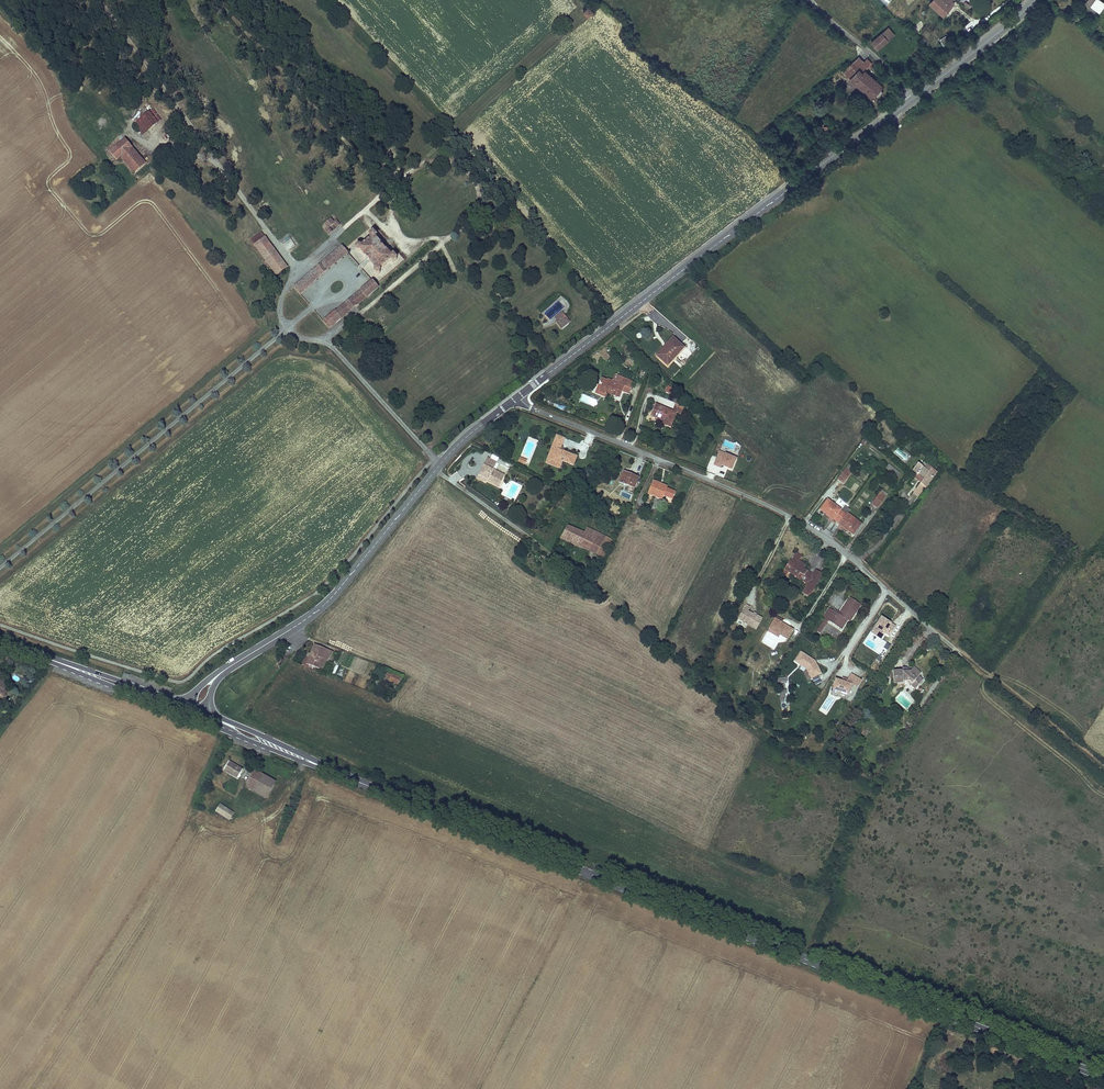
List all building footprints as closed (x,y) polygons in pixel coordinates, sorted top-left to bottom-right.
[(956,4),(953,0),(931,0),(928,3),(942,18),(956,4)] [(1097,0),(1090,0),(1087,5),(1096,12),(1102,4),(1097,0)] [(593,9),(589,4),(584,8),(588,13),(593,9)] [(878,48),(894,34),(888,26),(871,41),(878,48)] [(857,55),(848,65),(858,74),(865,67),(871,61),(866,57),(863,61),(857,55)] [(858,74),(848,65),(842,71),(871,98),(873,96),(876,99),(884,91),(880,87),(883,85),(865,67),(858,74)] [(159,122),(151,111),(136,122),(144,132),(159,122)] [(137,141),(132,145),(126,138),(109,150),(116,159),(122,154),(134,170),(150,158),(137,141)] [(329,234),(340,225),(335,219),(332,221),(330,218),(324,223),(326,226),(324,228),(329,234)] [(261,229),(249,238),(276,275),(287,266),(261,229)] [(390,257),(376,241),(376,240),(376,239),(376,238),(376,237),(376,236),(376,235),(375,235),(373,234),(372,234),(371,235),(370,236),(370,237),(369,238),(369,239),(359,247),(358,247),(357,247),(356,248),(355,249),(354,250),(354,251),(355,252),(356,253),(357,254),(358,254),(359,253),(360,253),(374,270),(375,271),(375,272),(375,273),(376,274),(376,275),(377,275),(378,275),(379,275),(380,274),(380,273),(380,272),(380,271),(380,270),(380,269),(390,261),(391,262),(392,263),(393,263),(394,262),(395,261),(395,260),(395,259),(394,258),(393,257),(392,257),(391,257),(390,257)] [(282,244),(287,251),(296,246),(291,239),(282,244)] [(342,246),(294,286),(300,293),(348,253),(342,246)] [(378,289),(372,282),(323,321),(329,328),(378,289)] [(567,314),(558,322),(560,325),(569,317),(567,314)] [(569,317),(560,325),(566,331),(575,323),(569,317)] [(680,345),(669,335),(666,339),(662,334),(658,339),(662,343),(654,352),(664,362),(680,345)] [(597,376),(594,382),(597,383),(595,389),(600,392),(601,390),(604,391),(616,396),(621,384),(628,387),(631,379),(612,371),(609,379),(604,377),(603,378),(597,376)] [(597,383),(594,382),(590,391),(602,396),(604,391),(601,390),(600,392),(595,389),(597,383)] [(668,386),(664,392),(669,395),(673,389),(668,386)] [(674,400),(670,408),(653,401),(648,413),(659,418),(658,420),(668,425),(674,410),(679,412),(683,404),(674,400)] [(579,455),(561,449),(566,437),(556,434),(552,447),(555,448),(553,454),(549,455),(551,460),(557,459),(559,463),(563,465),(564,460),(575,464),(579,455)] [(718,452),(713,465),(731,472),(737,459),(718,452)] [(559,463),(557,459),(551,460),(549,455),(546,462),(562,468),(563,465),(559,463)] [(489,456),(481,474),(501,484),(506,475),(495,469),(499,461),(489,456)] [(937,474),(927,465),(924,469),(918,464),(913,470),(917,473),(914,477),(927,487),(937,474)] [(889,465),(885,469),(897,478),(900,473),(889,465)] [(853,472),(846,467),(837,479),(844,484),(853,472)] [(640,478),(626,471),(621,481),(635,488),(640,478)] [(500,486),(501,484),(481,474),(479,477),(487,481),(490,480),(500,486)] [(670,486),(654,480),(650,493),(665,499),(666,494),(675,498),(678,491),(669,488),(670,486)] [(886,498),(879,493),(871,503),(877,509),(886,498)] [(837,521),(843,513),(840,511),(841,509),(828,499),(819,511),(832,521),(834,519),(837,521)] [(843,513),(837,521),(841,524),(839,526),(852,536),(861,524),(847,514),(846,516),(843,513)] [(612,539),(587,526),(584,531),(568,524),(562,537),(603,557),(612,539)] [(791,561),(787,568),(790,570),(810,583),(804,592),(812,597),(822,579),(814,574),(804,568),(807,565),(800,560),(802,558),(796,554),(792,561),(791,561)] [(825,573),(817,569),(814,574),(822,579),(825,573)] [(859,601),(848,594),(838,612),(828,606),(822,615),(823,616),(817,625),(822,628),(828,618),(840,626),(845,617),(848,619),(859,601)] [(736,623),(756,631),(762,617),(748,612),(751,607),(744,604),(736,623)] [(896,627),(880,616),(870,632),(881,639),(884,634),(890,638),(896,627)] [(787,642),(793,630),(774,619),(767,631),(787,642)] [(326,648),(315,643),(311,653),(308,652),(307,656),(305,656),(301,664),(308,667),(309,663),(324,669),(328,660),(323,658),(326,648)] [(334,651),(326,648),(323,658),(328,660),(334,651)] [(814,659),(800,651),(795,661),(806,667),(812,679),(821,674),(814,659)] [(336,664),(331,674),(334,675),(339,666),(336,664)] [(914,667),(913,668),(910,672),(903,672),(903,670),(892,671),(893,683),(903,683),(903,681),(904,681),(908,681),(912,683),(913,682),(918,686),(922,680),(918,676),(920,673),(914,667)] [(403,679),(393,675),(391,680),(400,684),(403,679)] [(831,692),(848,697),(851,686),(859,688),(861,678),(850,675),(849,680),(842,678),(841,681),(835,680),(831,692)] [(908,681),(904,681),(915,690),(918,686),(913,682),(912,683),(908,681)] [(242,768),(230,760),(224,769),(237,777),(242,768)] [(277,781),(254,769),(247,786),(267,798),(277,781)] [(215,811),(229,820),(234,812),(221,803),(215,811)]
